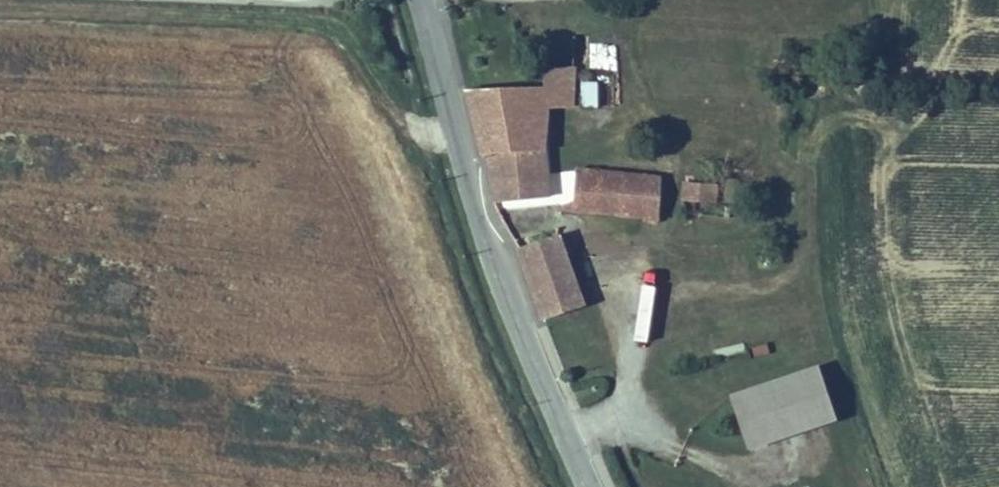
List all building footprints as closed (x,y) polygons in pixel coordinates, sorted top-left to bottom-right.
[(601,69),(600,39),(570,37),(569,66),(544,66),(544,89),(472,97),(485,154),(493,155),(494,192),(496,201),(545,195),(546,107),(574,104),(577,70),(601,69)] [(599,108),(598,82),(580,82),(580,108),(599,108)] [(660,219),(673,220),(673,184),(661,182),(660,176),(614,168),(614,151),(564,145),(562,206),(659,214),(660,219)] [(686,195),(717,195),(717,179),(686,177),(686,195)] [(588,307),(562,233),(522,248),(548,321),(588,307)] [(732,392),(750,447),(839,417),(821,363),(732,392)]
